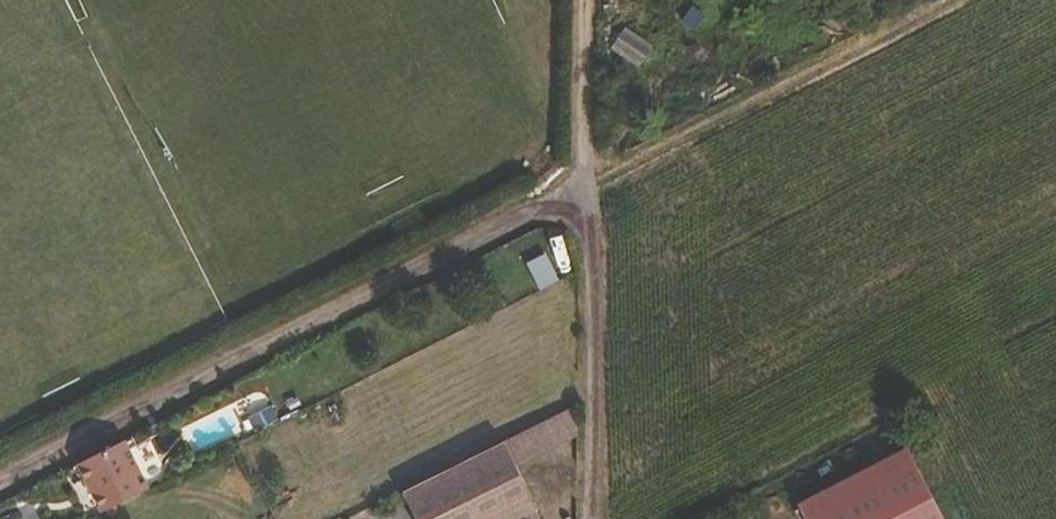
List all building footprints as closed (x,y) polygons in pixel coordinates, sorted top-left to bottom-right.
[(544,255),(527,264),(540,289),(558,279),(544,255)] [(87,438),(38,463),(65,518),(66,518),(116,494),(87,438)] [(501,438),(402,487),(418,518),(487,518),(531,496),(501,438)] [(885,455),(788,502),(796,518),(914,518),(885,455)] [(531,496),(487,518),(543,518),(531,496)] [(121,506),(97,518),(127,518),(121,506)]
